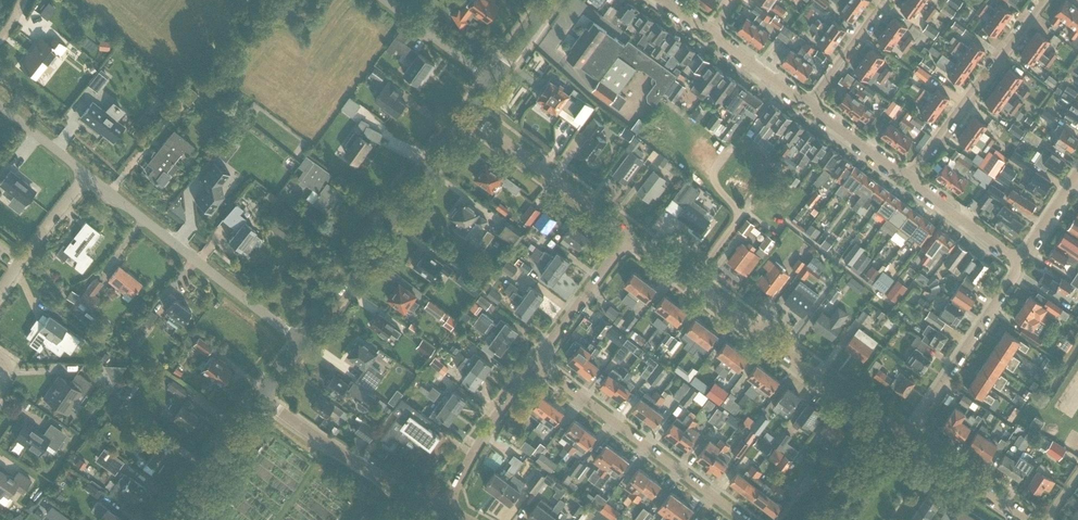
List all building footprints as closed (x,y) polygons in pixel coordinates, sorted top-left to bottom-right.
[(499,6),(494,3),(496,0),(495,0),(470,0),(461,13),(460,11),(455,15),(461,26),(467,22),(466,19),(473,9),(489,20),(499,6)] [(709,9),(716,0),(696,0),(709,9)] [(861,10),(847,0),(834,0),(843,6),(839,12),(853,21),(861,10)] [(861,10),(868,0),(847,0),(861,10)] [(921,7),(912,0),(906,0),(900,9),(913,18),(921,7)] [(961,0),(947,0),(946,1),(957,9),(963,1),(961,0)] [(1077,8),(1067,0),(1066,0),(1055,14),(1056,14),(1051,21),(1056,24),(1060,18),(1067,23),(1077,8)] [(12,11),(17,12),(20,3),(14,1),(12,11)] [(824,8),(815,1),(811,8),(820,14),(824,8)] [(985,11),(991,15),(1004,24),(1012,13),(999,4),(995,9),(984,1),(980,7),(985,11)] [(639,10),(628,2),(624,7),(622,5),(618,10),(610,21),(616,25),(619,22),(618,20),(620,18),(629,24),(631,21),(639,10)] [(786,10),(776,3),(772,9),(782,16),(786,10)] [(956,11),(945,3),(940,10),(951,18),(956,11)] [(618,10),(611,5),(603,15),(610,21),(618,10)] [(762,9),(755,5),(752,10),(758,14),(762,9)] [(932,5),(927,11),(933,15),(937,9),(932,5)] [(985,11),(980,7),(976,12),(981,16),(985,11)] [(1067,23),(1074,28),(1070,34),(1074,37),(1070,42),(1077,47),(1077,45),(1077,8),(1067,23)] [(762,9),(758,14),(753,21),(747,17),(737,30),(748,38),(767,13),(762,9)] [(933,15),(927,11),(923,17),(928,21),(933,15)] [(633,22),(631,21),(629,24),(627,26),(632,30),(636,25),(645,32),(654,21),(642,12),(638,17),(637,16),(633,22)] [(771,17),(767,13),(748,38),(760,47),(769,34),(762,28),(767,21),(768,22),(771,17)] [(996,36),(1004,24),(991,15),(983,26),(996,36)] [(784,24),(773,17),(770,22),(780,29),(784,24)] [(830,52),(838,41),(814,23),(814,24),(805,17),(802,21),(811,28),(822,35),(817,42),(830,52)] [(894,17),(886,28),(898,38),(907,26),(894,17)] [(814,23),(838,41),(846,29),(833,20),(828,27),(818,19),(814,23)] [(966,28),(955,20),(951,27),(962,34),(966,28)] [(568,58),(599,80),(625,44),(594,22),(589,29),(586,27),(571,48),(573,50),(568,58)] [(656,47),(659,43),(668,31),(656,22),(652,28),(651,27),(646,34),(645,33),(639,41),(645,46),(649,42),(656,47)] [(939,31),(928,23),(922,31),(934,39),(939,31)] [(789,29),(784,25),(777,36),(782,39),(789,29)] [(1065,37),(1069,31),(1063,26),(1059,32),(1065,37)] [(890,49),(898,38),(886,28),(877,40),(890,49)] [(794,32),(789,29),(782,39),(787,43),(794,32)] [(1037,31),(1029,43),(1042,52),(1050,41),(1037,31)] [(652,53),(659,58),(665,49),(671,53),(672,51),(674,52),(682,41),(670,33),(666,38),(665,37),(660,44),(659,43),(656,47),(652,53)] [(904,42),(910,46),(915,40),(909,36),(904,42)] [(393,54),(398,48),(408,55),(414,60),(405,73),(418,84),(425,75),(427,77),(436,65),(420,53),(419,55),(412,50),(402,43),(403,41),(397,37),(388,50),(393,54)] [(60,54),(66,47),(55,39),(50,45),(41,38),(30,52),(29,51),(25,56),(26,57),(19,66),(35,78),(56,51),(60,54)] [(957,38),(952,44),(977,62),(985,50),(972,41),(968,46),(957,38)] [(636,69),(643,70),(653,77),(651,79),(652,83),(654,84),(647,95),(648,101),(654,106),(676,75),(629,40),(625,44),(599,80),(593,89),(610,102),(619,109),(627,98),(619,92),(636,69)] [(99,52),(109,51),(109,41),(98,41),(99,52)] [(781,63),(792,71),(811,45),(806,42),(803,47),(802,46),(797,54),(790,49),(781,63)] [(910,46),(904,42),(900,48),(906,52),(910,46)] [(684,43),(681,46),(680,48),(679,47),(674,53),(673,53),(666,62),(673,67),(677,61),(682,64),(685,64),(686,62),(687,63),(693,55),(695,51),(684,43)] [(1053,61),(1048,56),(1042,52),(1029,43),(1021,54),(1033,63),(1038,57),(1044,62),(1043,62),(1049,66),(1053,61)] [(959,58),(956,63),(969,72),(977,62),(952,44),(948,49),(959,58)] [(815,48),(811,45),(792,71),(804,79),(818,59),(811,55),(815,48)] [(871,48),(863,59),(876,69),(884,57),(871,48)] [(826,56),(818,49),(813,55),(822,62),(826,56)] [(1052,50),(1048,56),(1053,61),(1058,55),(1052,50)] [(701,73),(703,70),(709,61),(698,53),(694,58),(693,58),(684,70),(687,72),(692,66),(698,70),(692,78),(695,80),(701,72),(701,73)] [(951,69),(947,74),(960,84),(969,72),(956,63),(942,53),(935,63),(945,71),(949,66),(951,69)] [(867,80),(876,69),(863,59),(855,71),(867,80)] [(936,67),(925,59),(921,65),(932,73),(936,67)] [(723,72),(711,63),(707,68),(706,68),(703,73),(694,84),(707,94),(717,80),(723,72)] [(930,74),(919,66),(914,73),(925,81),(930,74)] [(375,67),(370,74),(380,82),(386,75),(375,67)] [(882,73),(887,77),(892,71),(886,67),(882,73)] [(1010,68),(1002,80),(1014,89),(1023,78),(1010,68)] [(105,76),(98,71),(87,84),(94,90),(105,76)] [(1058,81),(1045,72),(1041,78),(1053,87),(1058,81)] [(722,102),(737,82),(725,73),(721,78),(710,92),(722,102)] [(887,77),(882,73),(877,79),(883,84),(887,77)] [(686,87),(676,79),(665,94),(668,97),(675,102),(686,87)] [(847,111),(862,91),(866,86),(857,79),(853,84),(854,85),(848,92),(847,92),(838,104),(847,111)] [(389,80),(375,99),(383,105),(380,108),(388,114),(391,110),(398,116),(407,104),(400,99),(405,92),(389,80)] [(1002,80),(993,91),(1006,100),(1014,89),(1002,80)] [(551,82),(538,99),(544,103),(542,106),(549,111),(551,108),(557,112),(561,106),(582,122),(578,127),(578,128),(594,107),(593,106),(593,107),(577,95),(579,92),(574,88),(569,95),(551,82)] [(736,111),(751,92),(738,83),(730,94),(737,99),(731,107),(736,111)] [(198,93),(187,85),(177,96),(188,105),(198,93)] [(876,92),(866,85),(862,91),(868,95),(872,98),(876,92)] [(921,85),(917,91),(923,96),(941,109),(950,98),(937,89),(933,94),(921,85)] [(1024,88),(1020,93),(1026,98),(1030,92),(1024,88)] [(868,95),(862,91),(847,111),(857,118),(858,116),(866,122),(874,111),(863,103),(868,95)] [(918,101),(923,96),(917,91),(912,97),(918,101)] [(1013,114),(1018,109),(1012,105),(1006,100),(993,91),(985,102),(998,112),(1002,106),(1009,111),(1013,114)] [(1077,124),(1077,101),(1064,91),(1057,101),(1068,108),(1062,117),(1069,122),(1071,120),(1077,124)] [(763,101),(751,92),(736,111),(737,111),(731,119),(737,124),(745,114),(743,113),(748,106),(755,112),(763,101)] [(360,105),(351,98),(350,97),(342,108),(352,116),(360,105)] [(1016,99),(1012,105),(1018,109),(1022,103),(1016,99)] [(901,105),(893,100),(887,109),(894,114),(901,105)] [(933,121),(941,109),(928,100),(920,111),(933,121)] [(111,103),(104,111),(92,102),(80,118),(99,132),(100,131),(113,141),(124,126),(116,120),(122,111),(111,103)] [(766,131),(781,111),(771,103),(760,117),(767,122),(762,128),(766,131)] [(704,115),(696,109),(691,116),(699,122),(704,115)] [(1055,116),(1044,109),(1040,115),(1050,122),(1055,116)] [(792,119),(781,111),(766,131),(770,134),(775,128),(782,133),(792,119)] [(723,119),(715,113),(706,125),(713,131),(723,119)] [(925,122),(914,114),(910,120),(921,128),(925,122)] [(881,136),(892,144),(909,121),(903,116),(900,122),(901,123),(898,128),(890,123),(881,136)] [(974,116),(966,128),(979,137),(985,141),(990,146),(995,140),(983,131),(987,126),(974,116)] [(580,149),(594,159),(607,142),(597,135),(604,125),(594,118),(583,132),(589,136),(580,149)] [(639,118),(630,130),(636,134),(645,122),(639,118)] [(737,124),(731,119),(719,136),(726,141),(727,139),(734,130),(738,124),(737,124)] [(344,144),(350,148),(346,153),(358,162),(372,143),(369,141),(372,137),(379,141),(382,134),(367,127),(369,124),(361,120),(354,130),(354,131),(344,144)] [(642,138),(653,144),(662,127),(650,121),(642,138)] [(788,151),(805,129),(794,121),(784,135),(789,139),(780,151),(785,155),(788,151)] [(914,125),(909,121),(892,144),(903,152),(913,139),(905,134),(909,128),(911,130),(914,125)] [(1025,132),(1013,122),(1008,129),(1020,139),(1025,132)] [(1071,150),(1077,140),(1077,139),(1070,133),(1071,132),(1063,127),(1063,128),(1058,124),(1055,129),(1060,132),(1055,139),(1049,135),(1046,140),(1053,144),(1056,140),(1071,150)] [(986,151),(990,146),(985,141),(979,137),(966,128),(958,139),(970,148),(969,150),(976,155),(981,148),(986,151)] [(805,129),(788,151),(792,154),(799,146),(805,150),(816,137),(805,129)] [(1042,137),(1029,129),(1024,137),(1037,145),(1042,137)] [(189,153),(194,147),(174,130),(148,164),(154,168),(148,176),(162,187),(179,166),(174,163),(185,149),(189,153)] [(929,134),(925,131),(918,141),(922,144),(929,134)] [(569,143),(574,146),(580,139),(575,135),(569,143)] [(768,139),(763,135),(758,143),(763,146),(768,139)] [(642,141),(634,136),(625,149),(630,153),(613,174),(625,183),(643,160),(640,158),(643,153),(637,148),(642,141)] [(828,146),(817,138),(811,146),(794,169),(798,173),(806,162),(812,155),(818,160),(828,146)] [(1057,172),(1065,160),(1058,156),(1059,155),(1045,146),(1035,162),(1045,170),(1048,166),(1057,172)] [(819,188),(836,165),(843,157),(830,147),(819,161),(826,166),(813,183),(819,188)] [(936,176),(947,184),(968,157),(962,152),(961,153),(956,149),(950,157),(956,162),(952,168),(945,163),(936,176)] [(1008,158),(996,149),(993,153),(989,150),(978,166),(995,177),(1008,158)] [(1031,161),(1015,150),(1009,158),(1026,169),(1031,161)] [(658,165),(660,163),(665,156),(659,152),(652,161),(658,165)] [(746,190),(760,168),(742,156),(740,159),(733,155),(721,173),(746,190)] [(665,156),(660,163),(663,166),(668,159),(665,156)] [(328,212),(342,193),(327,182),(332,175),(307,157),(301,166),(306,169),(300,177),(303,179),(301,183),(305,186),(307,183),(314,188),(307,197),(319,207),(319,206),(328,212)] [(828,188),(835,177),(840,181),(853,164),(844,157),(831,174),(823,185),(828,188)] [(975,162),(968,157),(947,184),(959,193),(968,180),(961,175),(966,169),(967,170),(971,165),(973,166),(975,162)] [(230,175),(214,162),(200,179),(208,185),(196,200),(195,200),(195,201),(211,214),(211,213),(224,197),(221,185),(229,175),(230,175)] [(476,178),(484,185),(484,186),(491,192),(499,181),(503,183),(502,184),(516,194),(521,188),(496,170),(495,171),(486,164),(476,178)] [(1017,172),(1005,164),(1000,171),(1012,179),(1017,172)] [(853,192),(855,190),(867,174),(855,166),(836,191),(842,196),(848,188),(853,192)] [(1028,183),(1028,184),(1026,187),(1035,194),(1037,190),(1043,193),(1051,181),(1036,171),(1035,172),(1029,168),(1026,172),(1033,176),(1028,183)] [(652,195),(656,198),(665,187),(661,184),(665,179),(654,170),(637,192),(648,200),(652,195)] [(34,192),(28,187),(29,186),(10,171),(0,184),(17,197),(15,200),(23,206),(34,192)] [(1012,180),(999,172),(995,178),(1007,187),(1012,180)] [(867,174),(855,190),(861,195),(853,206),(858,210),(878,183),(867,174)] [(700,192),(688,182),(674,199),(685,207),(678,217),(690,226),(691,225),(694,227),(692,230),(702,238),(711,226),(707,224),(711,219),(704,214),(707,209),(694,200),(700,192)] [(878,183),(858,210),(861,212),(865,206),(867,207),(871,201),(878,206),(889,191),(878,183)] [(1005,192),(991,183),(986,192),(1000,201),(1005,192)] [(1007,197),(1030,213),(1036,204),(1013,188),(1007,197)] [(821,194),(816,190),(806,202),(812,206),(821,194)] [(889,191),(878,206),(876,210),(886,218),(893,210),(901,200),(889,191)] [(993,197),(985,191),(977,203),(985,208),(993,197)] [(244,205),(237,200),(222,219),(237,231),(229,241),(241,250),(242,249),(245,252),(250,245),(253,247),(261,237),(255,233),(256,231),(245,222),(247,220),(238,213),(244,205)] [(901,200),(893,210),(886,218),(886,219),(897,227),(904,218),(905,219),(912,208),(901,200)] [(454,214),(451,217),(459,223),(455,229),(465,237),(475,222),(482,228),(488,220),(479,214),(479,213),(463,201),(458,208),(456,207),(452,213),(454,214)] [(541,211),(531,204),(521,217),(531,224),(541,211)] [(997,221),(1015,234),(1022,224),(1012,216),(1014,212),(1004,205),(997,214),(1000,217),(997,221)] [(924,217),(912,208),(896,231),(907,239),(924,217)] [(535,223),(547,233),(557,220),(544,211),(535,223)] [(924,217),(907,239),(911,242),(915,238),(914,238),(916,235),(924,241),(935,226),(924,217)] [(755,225),(747,218),(738,230),(747,236),(755,225)] [(1074,218),(1068,228),(1077,235),(1077,221),(1074,218)] [(524,232),(505,219),(496,233),(515,246),(524,232)] [(283,237),(289,229),(276,220),(270,228),(283,237)] [(86,253),(101,233),(85,221),(81,227),(81,228),(66,247),(63,245),(56,254),(64,260),(69,254),(77,260),(74,266),(81,272),(93,258),(86,253)] [(564,236),(560,240),(568,246),(571,242),(580,248),(588,237),(572,225),(572,226),(565,221),(562,225),(568,230),(564,236)] [(809,224),(807,232),(819,235),(820,227),(809,224)] [(925,264),(947,235),(938,228),(923,248),(928,251),(921,261),(925,264)] [(1071,253),(1077,257),(1077,241),(1065,232),(1057,244),(1071,253)] [(777,241),(767,234),(759,245),(760,246),(755,252),(764,259),(777,241)] [(947,235),(925,264),(929,267),(941,252),(946,256),(957,242),(947,235)] [(827,236),(823,245),(829,249),(834,240),(827,236)] [(729,261),(747,274),(760,257),(752,251),(755,247),(749,243),(746,247),(742,244),(729,261)] [(958,262),(961,258),(967,250),(958,243),(944,261),(949,264),(947,267),(952,271),(958,263),(958,262)] [(1056,246),(1048,258),(1060,266),(1065,259),(1075,265),(1077,260),(1077,258),(1070,252),(1068,254),(1056,246)] [(536,247),(533,251),(541,257),(544,253),(536,247)] [(967,272),(971,266),(978,257),(969,250),(959,263),(958,263),(952,271),(957,275),(962,268),(967,272)] [(538,261),(541,257),(533,251),(530,256),(538,261)] [(545,251),(544,253),(541,257),(549,263),(561,272),(570,261),(557,251),(553,257),(545,251)] [(423,273),(424,272),(433,279),(440,269),(448,275),(453,269),(445,263),(444,264),(435,257),(434,258),(426,252),(415,266),(416,267),(416,268),(423,273)] [(862,253),(855,268),(862,272),(869,257),(862,253)] [(799,257),(792,267),(799,272),(806,262),(799,257)] [(532,268),(518,258),(514,264),(528,274),(532,268)] [(974,286),(980,278),(983,281),(988,274),(985,272),(989,266),(979,258),(964,278),(964,279),(974,286)] [(776,260),(774,263),(768,259),(763,266),(769,270),(764,276),(762,275),(757,282),(772,293),(777,286),(779,288),(789,274),(783,270),(785,267),(776,260)] [(501,268),(512,276),(518,269),(507,261),(501,268)] [(798,273),(805,279),(810,273),(817,279),(821,274),(806,262),(799,272),(798,273)] [(553,283),(561,272),(549,263),(541,274),(553,283)] [(870,263),(863,274),(871,280),(879,269),(870,263)] [(128,301),(141,284),(119,267),(109,280),(124,292),(122,296),(128,301)] [(474,295),(482,285),(483,285),(464,270),(456,280),(474,295)] [(873,284),(884,292),(895,279),(883,270),(873,284)] [(916,277),(925,282),(928,275),(919,270),(916,277)] [(627,304),(645,280),(634,271),(625,284),(631,289),(623,300),(627,304)] [(1062,277),(1060,280),(1055,276),(1054,277),(1045,271),(1038,283),(1052,292),(1055,287),(1076,300),(1077,301),(1077,287),(1062,277)] [(939,280),(933,275),(928,282),(930,285),(931,289),(940,286),(938,281),(939,280)] [(846,283),(852,288),(858,281),(852,276),(846,283)] [(99,299),(94,294),(102,283),(96,278),(87,288),(86,288),(79,298),(92,308),(99,299)] [(974,286),(964,279),(962,282),(951,298),(953,299),(967,309),(976,295),(970,291),(974,286)] [(645,280),(627,304),(632,307),(640,296),(647,301),(656,288),(645,280)] [(792,292),(785,301),(796,310),(795,311),(802,316),(811,305),(817,297),(819,294),(801,280),(795,288),(792,292)] [(510,282),(508,286),(515,291),(518,288),(510,282)] [(400,284),(389,299),(404,311),(407,306),(414,311),(419,303),(413,299),(415,296),(400,284)] [(515,291),(508,286),(505,290),(512,295),(515,291)] [(531,286),(526,294),(523,298),(536,307),(544,296),(531,286)] [(842,292),(835,287),(826,297),(833,303),(842,292)] [(487,295),(498,303),(502,297),(492,289),(487,295)] [(75,303),(79,294),(70,290),(66,298),(75,303)] [(481,295),(476,302),(486,309),(492,302),(481,295)] [(667,315),(676,303),(665,295),(656,307),(667,315)] [(1030,295),(1022,306),(1046,322),(1049,318),(1043,314),(1047,307),(1058,314),(1062,308),(1048,298),(1044,305),(1030,295)] [(173,299),(169,297),(164,303),(168,306),(165,310),(170,314),(167,317),(178,325),(181,322),(182,323),(191,311),(174,298),(173,299)] [(536,307),(523,298),(515,309),(527,318),(536,307)] [(948,302),(938,316),(955,327),(964,313),(964,312),(967,309),(953,299),(950,303),(948,302)] [(429,300),(424,307),(441,319),(445,312),(429,300)] [(676,303),(667,315),(678,323),(687,311),(676,303)] [(822,313),(813,324),(832,338),(841,327),(839,325),(848,314),(838,306),(830,318),(822,313)] [(1038,334),(1046,322),(1022,306),(1015,317),(1025,324),(1019,333),(1038,346),(1043,338),(1038,334)] [(618,314),(609,307),(605,313),(614,320),(618,314)] [(150,309),(145,316),(141,321),(148,326),(157,314),(150,309)] [(871,315),(863,309),(857,318),(865,324),(871,315)] [(946,322),(930,311),(925,318),(941,330),(946,322)] [(482,312),(478,318),(510,342),(518,331),(501,318),(496,325),(493,322),(494,320),(482,312)] [(379,313),(370,325),(380,332),(379,334),(384,338),(385,336),(387,336),(390,332),(397,337),(401,332),(394,327),(395,325),(379,313)] [(638,317),(632,313),(623,326),(628,330),(638,317)] [(623,317),(619,315),(614,322),(618,325),(623,317)] [(652,323),(657,327),(663,320),(658,316),(652,323)] [(32,328),(27,336),(32,339),(30,343),(39,349),(38,349),(39,349),(43,343),(59,354),(63,349),(70,353),(79,339),(48,317),(43,324),(37,319),(31,327),(32,328)] [(612,324),(603,317),(593,330),(602,338),(605,334),(611,326),(612,324)] [(510,342),(478,318),(473,324),(484,333),(486,331),(489,334),(484,341),(501,353),(510,342)] [(689,350),(707,326),(696,318),(686,330),(693,335),(684,346),(689,350)] [(668,324),(663,320),(657,327),(663,331),(668,324)] [(929,344),(938,350),(948,336),(929,324),(923,332),(926,334),(922,339),(917,335),(914,340),(925,349),(929,344)] [(611,326),(605,334),(615,342),(622,334),(611,326)] [(707,326),(689,350),(694,353),(702,342),(708,347),(718,334),(707,326)] [(860,328),(845,348),(851,353),(852,352),(863,360),(877,341),(860,328)] [(1000,340),(1014,350),(1018,343),(1021,345),(1019,347),(1026,351),(1029,346),(1006,331),(1000,340)] [(675,336),(669,332),(662,341),(668,345),(675,336)] [(646,339),(639,334),(634,340),(641,345),(646,339)] [(207,354),(212,347),(199,337),(193,344),(207,354)] [(421,338),(417,344),(430,354),(435,348),(421,337),(421,338)] [(681,341),(675,337),(667,348),(673,352),(681,341)] [(377,352),(359,340),(348,356),(365,368),(357,379),(372,390),(384,373),(369,363),(377,352)] [(911,366),(921,373),(931,360),(922,354),(925,349),(914,340),(911,344),(917,348),(915,350),(906,362),(912,366),(911,366)] [(1010,356),(1014,350),(1000,340),(993,350),(1016,365),(1020,360),(1014,355),(1012,357),(1010,356)] [(720,373),(738,349),(727,341),(717,353),(723,358),(715,369),(720,373)] [(568,360),(579,369),(596,346),(591,342),(587,348),(586,347),(582,353),(576,349),(568,360)] [(630,350),(623,344),(613,358),(620,363),(630,350)] [(600,349),(596,346),(579,369),(590,377),(598,365),(592,361),(596,356),(596,355),(600,349)] [(738,349),(720,373),(724,376),(733,365),(739,370),(749,357),(738,349)] [(1013,370),(1016,365),(993,350),(987,359),(1001,369),(1005,362),(1008,364),(1006,366),(1013,370)] [(459,352),(455,356),(484,377),(492,365),(480,356),(475,352),(470,359),(466,356),(465,357),(459,352)] [(475,388),(484,377),(455,356),(453,360),(459,365),(458,367),(466,373),(462,379),(475,388)] [(1053,360),(1046,356),(1040,365),(1047,370),(1053,360)] [(230,370),(225,366),(226,364),(218,358),(216,360),(211,357),(202,369),(221,383),(230,370)] [(430,364),(444,374),(449,368),(434,357),(430,364)] [(1001,369),(987,359),(981,369),(1004,384),(1007,379),(1001,374),(1000,376),(997,375),(1001,369)] [(882,364),(877,360),(869,371),(874,375),(886,385),(891,377),(879,368),(882,364)] [(656,383),(668,367),(661,362),(649,378),(656,383)] [(750,396),(768,372),(757,364),(748,376),(754,381),(746,392),(750,396)] [(126,366),(105,366),(113,382),(126,366)] [(628,371),(623,367),(619,372),(613,368),(600,385),(611,393),(620,381),(628,371)] [(1004,384),(981,369),(974,378),(988,388),(993,382),(995,383),(994,385),(1000,390),(1004,384)] [(651,389),(655,382),(646,378),(648,373),(641,370),(635,382),(651,389)] [(628,371),(624,376),(620,381),(611,393),(622,401),(635,384),(628,379),(632,374),(628,371)] [(768,372),(750,396),(755,399),(764,388),(770,393),(779,380),(768,372)] [(900,372),(890,385),(905,396),(915,382),(900,372)] [(70,383),(60,377),(56,381),(55,381),(44,398),(66,413),(80,393),(83,395),(91,383),(77,373),(70,383)] [(354,396),(357,398),(358,399),(357,401),(357,402),(357,405),(358,407),(359,409),(361,410),(363,410),(365,410),(366,409),(368,408),(370,407),(376,397),(352,379),(348,384),(335,374),(326,386),(340,396),(340,395),(343,397),(344,395),(346,394),(348,394),(350,394),(352,395),(354,396)] [(447,387),(452,381),(444,375),(439,381),(447,387)] [(723,386),(729,390),(735,383),(730,378),(723,386)] [(984,394),(988,388),(974,378),(968,388),(991,403),(995,398),(988,394),(987,396),(984,394)] [(183,395),(186,391),(173,381),(168,387),(172,391),(174,389),(183,395)] [(691,386),(684,381),(673,396),(680,401),(691,386)] [(720,404),(729,392),(715,381),(706,393),(720,404)] [(440,392),(433,387),(430,391),(437,396),(440,392)] [(698,391),(691,387),(680,402),(686,407),(698,391)] [(788,412),(791,408),(800,396),(788,387),(773,407),(778,410),(780,407),(788,412)] [(1022,396),(1026,399),(1026,400),(1032,392),(1026,389),(1021,396),(1022,396)] [(398,390),(389,401),(394,405),(402,393),(398,390)] [(437,396),(430,391),(427,395),(434,400),(437,396)] [(454,391),(445,402),(458,412),(466,400),(454,391)] [(633,409),(644,417),(661,394),(656,391),(652,397),(651,396),(647,402),(641,397),(633,409)] [(344,411),(320,394),(312,405),(327,416),(331,409),(340,416),(344,411)] [(665,398),(661,394),(644,417),(655,425),(663,414),(657,409),(661,404),(665,398)] [(978,403),(964,394),(959,402),(968,408),(970,406),(974,409),(978,403)] [(544,415),(553,403),(542,395),(533,407),(534,407),(530,412),(535,416),(531,422),(536,426),(540,420),(544,415)] [(1021,406),(1026,399),(1022,396),(1017,403),(1021,406)] [(434,422),(426,416),(402,398),(396,405),(403,410),(381,438),(389,444),(403,431),(408,435),(407,436),(417,445),(416,446),(417,447),(421,441),(430,448),(432,446),(440,436),(429,428),(434,422)] [(734,405),(725,398),(720,404),(729,411),(734,405)] [(189,410),(194,404),(187,399),(173,418),(181,423),(182,421),(190,426),(197,416),(189,410)] [(445,402),(441,399),(433,411),(449,423),(458,412),(445,402)] [(809,402),(800,414),(792,424),(798,428),(802,422),(808,426),(820,410),(809,402)] [(553,403),(544,415),(555,423),(564,412),(553,403)] [(942,427),(951,434),(961,419),(965,413),(956,406),(942,427)] [(708,420),(714,424),(723,412),(718,407),(708,420)] [(1017,410),(1012,407),(1007,415),(1012,418),(1017,410)] [(994,414),(987,409),(983,415),(990,420),(994,414)] [(729,416),(723,412),(714,424),(719,429),(729,416)] [(965,422),(961,419),(951,434),(961,440),(976,417),(970,413),(965,422)] [(747,414),(742,423),(749,427),(754,419),(747,414)] [(677,417),(665,433),(676,441),(693,418),(688,415),(683,421),(677,417)] [(768,421),(760,415),(751,428),(758,433),(768,421)] [(1044,421),(1035,416),(1030,425),(1038,430),(1044,421)] [(693,418),(676,441),(687,449),(696,438),(700,432),(694,428),(693,428),(698,422),(693,418)] [(820,439),(825,443),(833,449),(839,442),(837,441),(845,430),(830,418),(821,429),(825,432),(820,439)] [(585,428),(574,419),(561,437),(568,441),(564,446),(569,450),(585,428)] [(355,432),(369,442),(377,430),(363,420),(355,432)] [(1009,424),(1003,420),(999,426),(1006,430),(1009,424)] [(43,434),(26,423),(15,438),(38,454),(44,446),(54,453),(67,434),(51,423),(43,434)] [(979,428),(968,445),(978,451),(987,437),(990,433),(986,430),(988,428),(982,424),(979,428)] [(145,427),(136,434),(145,446),(148,444),(155,449),(146,461),(142,467),(151,474),(155,468),(156,469),(170,450),(155,439),(145,427)] [(596,436),(585,428),(569,450),(573,454),(577,448),(583,453),(596,436)] [(792,436),(782,428),(771,443),(782,450),(792,436)] [(997,465),(1008,472),(1023,449),(1029,441),(1014,430),(1008,439),(1019,446),(1015,452),(1014,452),(1011,456),(1005,453),(997,465)] [(1035,434),(1032,439),(1030,442),(1043,450),(1048,443),(1035,434)] [(741,456),(751,443),(743,437),(734,450),(741,456)] [(991,440),(987,437),(978,451),(988,458),(999,441),(993,437),(991,440)] [(762,443),(755,438),(745,452),(752,457),(762,443)] [(725,443),(721,439),(716,445),(710,440),(697,457),(704,462),(702,465),(706,468),(725,443)] [(1059,459),(1066,449),(1052,439),(1045,450),(1059,459)] [(546,446),(540,442),(532,453),(538,458),(546,446)] [(725,443),(706,468),(711,471),(713,469),(719,474),(728,462),(727,462),(730,458),(731,457),(730,455),(726,451),(730,446),(725,443)] [(811,446),(806,443),(797,454),(803,458),(811,446)] [(594,483),(618,452),(607,444),(594,460),(600,465),(597,470),(595,468),(588,478),(594,483)] [(555,452),(547,446),(537,460),(545,466),(555,452)] [(794,446),(789,452),(794,456),(799,450),(794,446)] [(104,448),(98,456),(117,470),(123,461),(104,448)] [(777,464),(785,454),(776,448),(768,458),(777,464)] [(1033,456),(1023,449),(1008,472),(1019,479),(1025,470),(1028,471),(1036,459),(1032,457),(1033,456)] [(618,452),(601,474),(606,478),(614,467),(620,471),(629,460),(618,452)] [(776,465),(785,472),(793,460),(785,454),(777,464),(776,465)] [(80,458),(75,464),(82,469),(87,462),(80,458)] [(584,462),(578,458),(569,471),(575,475),(584,462)] [(485,485),(498,494),(508,481),(519,466),(513,462),(502,477),(496,472),(485,485)] [(590,467),(584,462),(575,475),(581,479),(590,467)] [(1028,485),(1040,492),(1044,486),(1049,489),(1055,481),(1042,473),(1047,466),(1041,462),(1036,469),(1038,470),(1028,485)] [(741,490),(757,468),(752,465),(748,470),(747,470),(743,475),(738,471),(730,482),(741,490)] [(633,498),(650,476),(639,468),(627,484),(633,489),(629,495),(633,498)] [(757,468),(741,490),(752,498),(760,488),(763,482),(758,478),(762,472),(757,468)] [(1,497),(0,498),(0,502),(5,505),(10,498),(8,497),(15,487),(23,492),(31,481),(18,471),(13,479),(0,470),(0,497),(1,497)] [(545,475),(539,471),(527,487),(533,491),(545,475)] [(808,471),(799,484),(808,491),(817,477),(808,471)] [(124,474),(109,493),(125,504),(130,496),(136,500),(145,488),(130,477),(130,478),(124,474)] [(548,474),(543,480),(551,486),(556,480),(548,474)] [(650,476),(633,498),(638,502),(646,491),(653,496),(661,484),(650,476)] [(84,488),(97,497),(101,490),(88,481),(84,488)] [(508,481),(498,495),(510,504),(520,490),(508,481)] [(760,488),(752,498),(763,506),(779,485),(774,481),(770,487),(769,486),(765,492),(760,488)] [(557,493),(542,482),(535,492),(550,503),(557,493)] [(779,485),(763,506),(774,515),(782,504),(777,501),(781,495),(780,494),(784,488),(779,485)] [(944,494),(932,486),(925,498),(936,506),(945,512),(951,515),(959,504),(953,500),(948,506),(940,500),(944,494)] [(597,492),(589,503),(599,510),(607,499),(597,492)] [(682,500),(671,492),(663,503),(669,508),(661,519),(662,519),(668,519),(682,500)] [(550,512),(550,513),(554,508),(553,507),(541,498),(528,517),(532,519),(544,519),(550,512)] [(561,499),(560,498),(553,507),(554,508),(550,513),(550,512),(544,519),(560,519),(556,517),(561,509),(566,503),(561,499)] [(929,517),(936,506),(925,498),(917,510),(929,517)] [(585,505),(578,500),(569,511),(576,516),(585,505)] [(668,519),(685,519),(693,508),(692,508),(694,505),(689,502),(688,504),(682,500),(668,519)] [(122,519),(97,501),(90,510),(93,512),(100,517),(97,519),(122,519)] [(591,505),(588,508),(589,509),(581,519),(591,519),(598,511),(591,505)] [(57,519),(72,519),(52,506),(47,513),(57,519)] [(649,511),(643,507),(634,519),(642,519),(649,511)] [(973,516),(960,507),(952,519),(970,519),(973,516)] [(622,513),(615,508),(609,515),(616,519),(617,519),(622,513)] [(634,510),(624,510),(624,519),(634,519),(634,510)] [(929,517),(917,510),(910,519),(927,519),(929,517)] [(642,519),(651,519),(654,515),(649,511),(642,519)] [(945,512),(940,519),(941,519),(948,519),(951,515),(945,512)]
